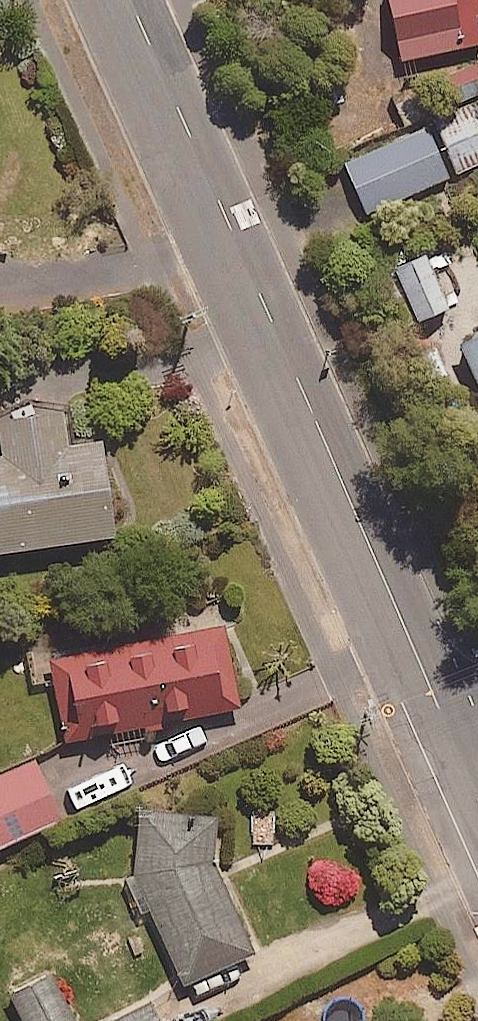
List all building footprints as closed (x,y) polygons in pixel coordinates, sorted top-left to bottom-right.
[(400,57),(477,38),(477,19),(476,11),(477,11),(477,0),(386,0),(400,57)] [(431,117),(455,170),(477,160),(477,96),(431,117)] [(447,174),(424,121),(342,157),(366,210),(447,174)] [(446,303),(423,246),(393,258),(416,316),(446,303)] [(459,339),(477,380),(477,330),(459,339)] [(62,400),(0,408),(0,546),(112,531),(98,433),(67,437),(62,400)] [(240,706),(222,620),(48,657),(66,743),(240,706)] [(34,758),(0,773),(0,842),(60,815),(34,758)] [(212,860),(213,812),(137,811),(136,884),(181,982),(253,950),(212,860)] [(48,976),(11,993),(24,1020),(69,1020),(48,976)] [(148,999),(105,1020),(159,1020),(148,999)]
